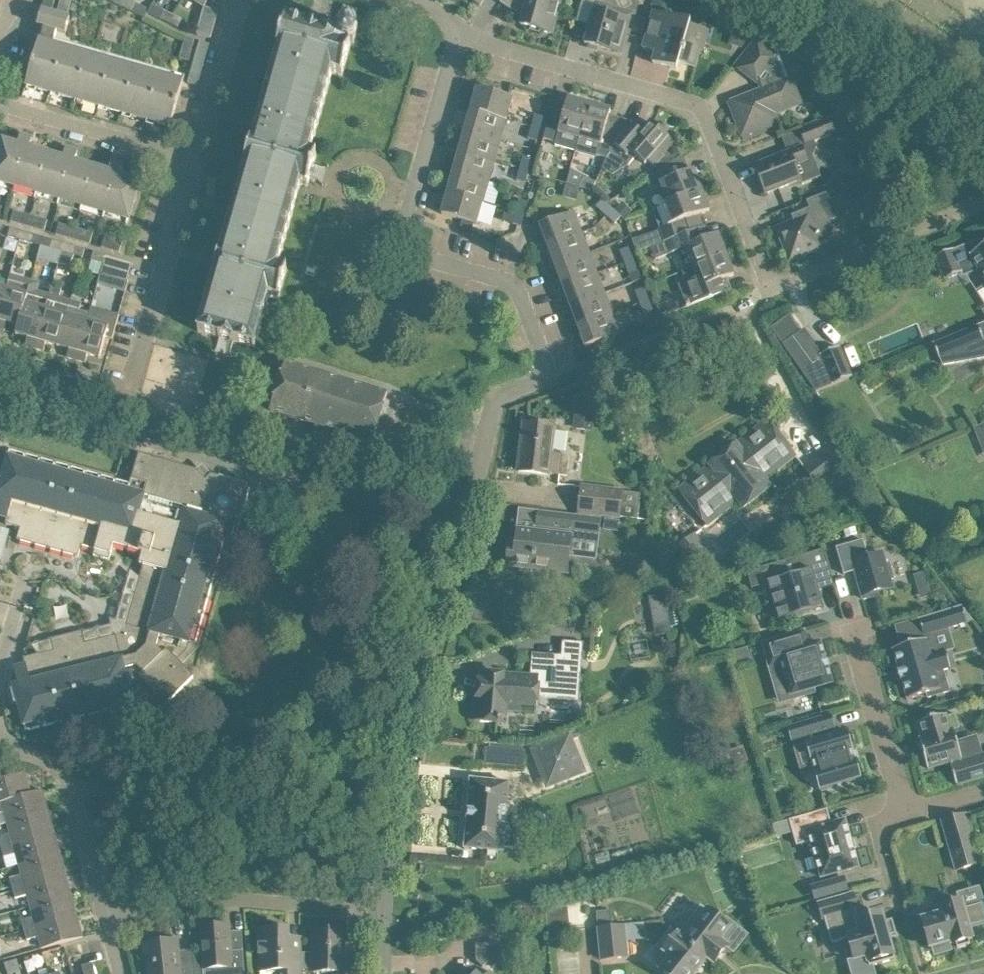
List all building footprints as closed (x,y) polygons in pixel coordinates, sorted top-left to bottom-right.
[(53,43),(57,30),(66,33),(70,19),(66,18),(71,0),(60,0),(56,15),(51,13),(55,0),(44,0),(37,25),(44,27),(41,40),(39,39),(25,85),(49,92),(63,46),(53,43)] [(123,8),(127,0),(116,0),(114,4),(123,8)] [(132,12),(145,19),(149,10),(128,0),(127,0),(123,8),(132,12)] [(203,7),(196,34),(210,38),(218,11),(204,7),(209,0),(193,0),(203,7)] [(500,2),(512,10),(513,9),(524,12),(521,25),(551,33),(561,0),(501,0),(500,2)] [(626,34),(632,13),(596,2),(590,24),(584,43),(621,54),(626,34)] [(168,23),(172,15),(163,10),(159,19),(168,23)] [(671,64),(670,68),(676,69),(678,63),(694,68),(699,51),(703,52),(709,31),(680,23),(681,19),(653,11),(643,48),(656,52),(654,59),(671,64)] [(168,23),(178,28),(182,19),(172,15),(168,23)] [(285,19),(219,256),(197,331),(255,348),(269,297),(279,300),(287,270),(277,267),(301,184),(308,187),(317,155),(309,153),(332,73),(342,76),(351,46),(354,47),(359,31),(343,26),(340,35),(285,19)] [(192,50),(195,40),(186,38),(183,48),(192,50)] [(743,139),(779,125),(774,113),(791,107),(789,103),(798,99),(790,79),(781,82),(773,61),(778,55),(757,38),(736,65),(757,82),(757,81),(761,90),(729,103),(743,139)] [(206,54),(209,44),(199,41),(197,52),(206,54)] [(74,99),(87,53),(63,46),(49,92),(74,99)] [(189,61),(192,50),(183,48),(180,58),(189,61)] [(194,62),(203,65),(206,54),(197,52),(194,62)] [(111,60),(87,53),(74,99),(98,106),(111,60)] [(122,113),(135,67),(111,60),(98,106),(122,113)] [(191,73),(200,75),(203,65),(194,62),(191,73)] [(159,74),(135,67),(122,113),(146,120),(159,74)] [(191,73),(188,83),(197,86),(200,75),(191,73)] [(146,120),(170,127),(185,76),(184,75),(182,80),(159,74),(146,120)] [(477,88),(471,110),(506,119),(512,98),(477,88)] [(579,139),(589,104),(568,98),(562,118),(550,114),(543,138),(538,156),(546,159),(552,141),(556,142),(558,133),(579,139)] [(598,149),(610,153),(621,130),(607,123),(610,110),(589,104),(579,139),(599,144),(598,149)] [(506,119),(471,110),(465,130),(500,140),(506,119)] [(535,114),(531,126),(540,129),(544,117),(535,114)] [(800,130),(798,130),(804,146),(814,142),(835,133),(829,118),(800,130)] [(625,132),(621,130),(610,153),(620,158),(628,165),(636,156),(652,171),(664,157),(662,156),(674,142),(651,122),(641,133),(632,124),(625,132)] [(540,129),(531,126),(527,138),(536,141),(540,129)] [(465,130),(459,151),(495,161),(500,140),(465,130)] [(2,139),(0,148),(0,189),(12,192),(24,151),(17,149),(19,144),(2,139)] [(773,158),(754,165),(765,194),(784,186),(801,180),(795,166),(810,160),(804,146),(787,152),(773,158)] [(32,153),(24,151),(12,192),(35,199),(49,153),(33,148),(32,153)] [(459,151),(453,172),(489,182),(495,161),(459,151)] [(35,199),(58,206),(70,165),(63,162),(64,157),(49,153),(35,199)] [(523,155),(519,168),(529,170),(532,158),(523,155)] [(77,167),(70,165),(58,206),(81,212),(95,166),(78,162),(77,167)] [(81,212),(104,219),(116,178),(108,176),(110,171),(95,166),(81,212)] [(661,186),(668,203),(702,190),(694,169),(673,177),(666,166),(644,179),(651,190),(661,186)] [(529,170),(519,168),(516,180),(526,182),(529,170)] [(453,172),(447,192),(483,202),(489,182),(453,172)] [(123,180),(116,178),(104,219),(127,226),(140,180),(124,175),(123,180)] [(592,190),(595,183),(584,177),(579,187),(592,190)] [(709,211),(702,190),(668,203),(652,209),(665,241),(696,230),(701,228),(696,216),(709,211)] [(441,214),(474,223),(477,224),(483,202),(447,192),(441,214)] [(790,259),(823,245),(822,243),(827,241),(832,229),(828,220),(838,216),(831,200),(829,201),(825,193),(806,200),(809,209),(793,216),(795,222),(778,229),(790,259)] [(519,199),(516,212),(524,214),(528,202),(519,199)] [(605,215),(612,208),(603,199),(596,207),(605,215)] [(614,223),(620,217),(621,216),(614,210),(612,208),(605,215),(614,223)] [(19,224),(22,213),(14,211),(10,222),(19,224)] [(547,245),(581,232),(574,211),(539,224),(547,245)] [(521,226),(524,214),(516,212),(512,224),(521,226)] [(22,213),(19,224),(27,226),(31,216),(22,213)] [(27,226),(36,229),(39,218),(31,216),(27,226)] [(36,229),(44,231),(47,221),(39,218),(36,229)] [(56,235),(65,237),(68,226),(59,224),(56,235)] [(76,229),(68,226),(65,237),(73,239),(76,229)] [(20,240),(22,231),(10,228),(8,236),(20,240)] [(73,239),(81,242),(85,231),(76,229),(73,239)] [(718,234),(701,240),(700,241),(696,230),(665,241),(669,253),(677,250),(685,270),(681,271),(681,272),(726,255),(718,234)] [(22,231),(20,240),(17,249),(30,252),(35,235),(22,231)] [(93,234),(85,231),(81,242),(90,244),(93,234)] [(581,232),(547,245),(555,265),(589,252),(581,232)] [(631,240),(635,252),(636,252),(647,248),(643,236),(631,240)] [(61,252),(62,252),(64,243),(43,237),(39,253),(57,267),(61,252)] [(113,239),(105,237),(102,248),(110,250),(113,239)] [(110,250),(119,253),(122,242),(113,239),(110,250)] [(982,246),(978,240),(953,250),(952,249),(935,256),(944,279),(962,273),(960,269),(975,263),(983,278),(983,245),(982,246)] [(62,252),(74,255),(82,258),(85,249),(64,243),(62,252)] [(626,266),(634,263),(629,247),(628,247),(620,250),(626,266)] [(91,260),(103,263),(106,255),(93,252),(91,260)] [(562,286),(597,273),(589,252),(555,265),(562,286)] [(133,263),(118,258),(106,255),(103,263),(100,274),(108,276),(127,282),(133,263)] [(725,291),(721,280),(734,275),(726,255),(681,272),(694,304),(725,291)] [(626,266),(632,283),(640,279),(634,263),(626,266)] [(570,306),(604,293),(597,273),(562,286),(570,306)] [(31,280),(11,274),(0,311),(0,329),(4,331),(7,323),(18,326),(15,334),(16,334),(31,280)] [(0,287),(0,311),(11,274),(9,274),(4,288),(0,287)] [(40,282),(31,280),(16,334),(28,337),(25,345),(34,348),(50,294),(38,290),(40,282)] [(648,299),(643,287),(635,291),(639,303),(648,299)] [(577,326),(612,313),(604,293),(570,306),(577,326)] [(57,346),(70,300),(50,294),(34,348),(44,350),(46,342),(57,346)] [(653,311),(648,299),(639,303),(644,315),(653,311)] [(680,309),(677,300),(674,299),(657,306),(660,317),(680,309)] [(82,303),(70,300),(57,346),(69,349),(67,357),(76,360),(87,320),(89,312),(80,310),(82,303)] [(91,306),(89,312),(87,320),(76,360),(85,362),(88,354),(100,358),(106,336),(112,338),(119,314),(91,306)] [(585,347),(620,334),(612,313),(577,326),(585,347)] [(789,313),(769,327),(781,343),(800,329),(789,313)] [(976,325),(976,326),(934,344),(934,343),(933,344),(939,359),(940,358),(941,358),(943,364),(983,357),(983,322),(976,325)] [(796,365),(816,392),(851,377),(839,347),(796,365)] [(322,434),(324,427),(372,442),(387,393),(285,361),(270,410),(315,424),(313,431),(322,434)] [(679,490),(692,505),(707,525),(738,501),(743,508),(770,487),(765,480),(795,456),(767,420),(679,490)] [(518,471),(538,473),(548,474),(549,474),(561,475),(562,469),(568,470),(569,455),(551,453),(552,447),(554,427),(524,424),(518,471)] [(976,429),(983,449),(983,426),(976,429)] [(818,486),(843,466),(829,447),(803,467),(818,486)] [(132,478),(131,478),(129,484),(9,450),(0,483),(0,497),(0,498),(0,515),(7,517),(5,524),(20,528),(17,539),(78,556),(81,545),(95,549),(93,556),(109,560),(114,544),(143,553),(140,563),(143,564),(126,625),(146,630),(142,643),(134,652),(120,655),(115,635),(85,643),(82,631),(51,639),(54,650),(23,658),(25,665),(14,668),(18,685),(14,686),(26,731),(133,705),(131,698),(140,696),(149,688),(166,704),(177,693),(178,694),(179,694),(180,694),(181,694),(182,694),(182,693),(183,692),(184,691),(184,690),(183,689),(183,688),(182,688),(194,676),(177,660),(187,651),(189,642),(195,644),(225,539),(231,541),(236,525),(239,526),(247,499),(250,489),(249,489),(246,486),(246,484),(247,484),(247,483),(220,475),(219,476),(212,474),(206,479),(196,469),(139,453),(132,478)] [(623,489),(580,484),(577,513),(619,519),(620,514),(636,516),(639,496),(623,494),(623,489)] [(516,543),(510,542),(507,565),(566,572),(570,537),(596,540),(599,519),(538,512),(537,526),(537,532),(518,530),(516,543)] [(602,519),(601,530),(617,532),(618,521),(602,519)] [(1,560),(10,530),(0,527),(0,560),(1,560)] [(882,553),(868,557),(863,539),(836,547),(844,574),(855,571),(863,599),(878,595),(877,591),(892,587),(890,579),(893,578),(889,564),(885,565),(882,553)] [(817,582),(832,578),(824,549),(747,571),(752,588),(767,584),(778,621),(816,610),(822,608),(824,607),(822,602),(821,596),(819,590),(817,582)] [(925,571),(914,573),(917,585),(927,583),(925,571)] [(665,593),(650,597),(659,635),(674,631),(665,593)] [(949,669),(951,669),(945,649),(944,649),(944,650),(937,652),(932,633),(966,623),(961,606),(918,619),(923,634),(903,640),(904,645),(892,649),(892,650),(893,650),(898,668),(897,669),(900,680),(902,679),(907,698),(906,698),(906,699),(927,693),(928,697),(949,691),(942,670),(949,668),(949,669)] [(804,630),(762,642),(772,678),(787,673),(794,698),(815,692),(816,692),(815,688),(831,683),(832,683),(832,681),(831,681),(827,667),(829,667),(828,666),(827,666),(825,659),(826,658),(826,657),(824,657),(820,643),(821,643),(820,642),(808,645),(794,650),(789,635),(804,631),(804,630)] [(584,643),(584,642),(562,640),(560,654),(531,652),(529,677),(479,673),(475,721),(503,723),(504,709),(536,711),(537,696),(577,699),(579,674),(581,643),(584,643)] [(747,647),(732,652),(736,666),(751,661),(747,647)] [(834,729),(835,729),(831,714),(787,727),(791,742),(806,738),(807,742),(806,742),(820,790),(860,778),(846,730),(835,733),(834,729)] [(961,762),(960,759),(962,758),(954,731),(960,729),(956,714),(947,716),(946,714),(918,722),(922,737),(919,738),(927,768),(951,761),(951,765),(950,765),(956,785),(983,777),(983,755),(961,762)] [(535,753),(548,786),(570,777),(566,767),(576,763),(568,740),(535,753)] [(523,745),(489,742),(487,763),(522,766),(523,745)] [(31,793),(25,772),(0,779),(0,802),(31,793)] [(464,845),(464,849),(467,849),(467,848),(500,851),(500,852),(503,852),(504,849),(503,849),(503,846),(515,847),(516,826),(505,825),(506,822),(507,812),(506,812),(509,785),(510,782),(506,782),(473,779),(470,779),(470,782),(468,807),(468,809),(468,808),(467,819),(465,844),(465,845),(464,845)] [(48,812),(42,790),(31,793),(0,802),(0,813),(4,812),(7,823),(48,812)] [(822,877),(858,867),(853,850),(850,837),(849,837),(845,821),(831,825),(826,809),(789,820),(797,845),(811,841),(822,877)] [(54,832),(48,812),(7,823),(10,834),(0,837),(0,844),(1,847),(54,832)] [(19,864),(59,853),(54,832),(1,847),(4,857),(16,853),(19,864)] [(979,863),(972,836),(948,843),(956,870),(979,863)] [(12,889),(65,874),(59,853),(19,864),(22,875),(10,879),(12,889)] [(30,906),(71,895),(65,874),(12,889),(15,898),(27,895),(30,906)] [(844,877),(821,884),(825,896),(847,890),(844,877)] [(832,943),(848,938),(854,958),(855,961),(866,957),(869,966),(873,965),(895,959),(888,937),(896,934),(892,919),(884,922),(882,914),(858,920),(855,910),(857,909),(853,893),(818,903),(821,915),(823,919),(825,918),(832,943)] [(24,930),(77,916),(71,895),(30,906),(33,917),(21,920),(24,930)] [(982,902),(964,908),(962,902),(941,908),(943,913),(922,919),(930,948),(951,942),(952,944),(956,943),(957,948),(970,944),(969,940),(972,938),(969,927),(983,922),(983,909),(982,902)] [(701,905),(679,932),(715,962),(726,948),(728,946),(721,940),(730,928),(722,922),(701,905)] [(610,910),(597,912),(599,926),(612,925),(610,910)] [(83,937),(82,936),(77,916),(24,930),(27,940),(39,937),(42,948),(83,937)] [(624,925),(598,928),(602,961),(627,958),(624,925)] [(202,928),(203,948),(205,973),(245,973),(245,970),(243,950),(230,951),(229,940),(228,926),(202,928)] [(679,932),(678,934),(670,928),(656,947),(664,953),(654,965),(666,973),(695,973),(707,959),(713,964),(715,962),(679,932)] [(259,950),(259,972),(275,972),(275,973),(302,973),(302,965),(302,945),(289,946),(289,929),(259,930),(259,950)] [(357,947),(345,947),(345,930),(314,930),(313,972),(335,972),(335,973),(356,973),(357,947)] [(144,943),(148,973),(195,973),(194,965),(181,967),(179,952),(178,939),(144,943)] [(489,961),(501,960),(501,944),(496,944),(476,944),(476,961),(483,967),(489,961)] [(62,950),(50,953),(52,963),(64,960),(62,950)] [(92,963),(82,966),(84,973),(95,973),(92,963)]
